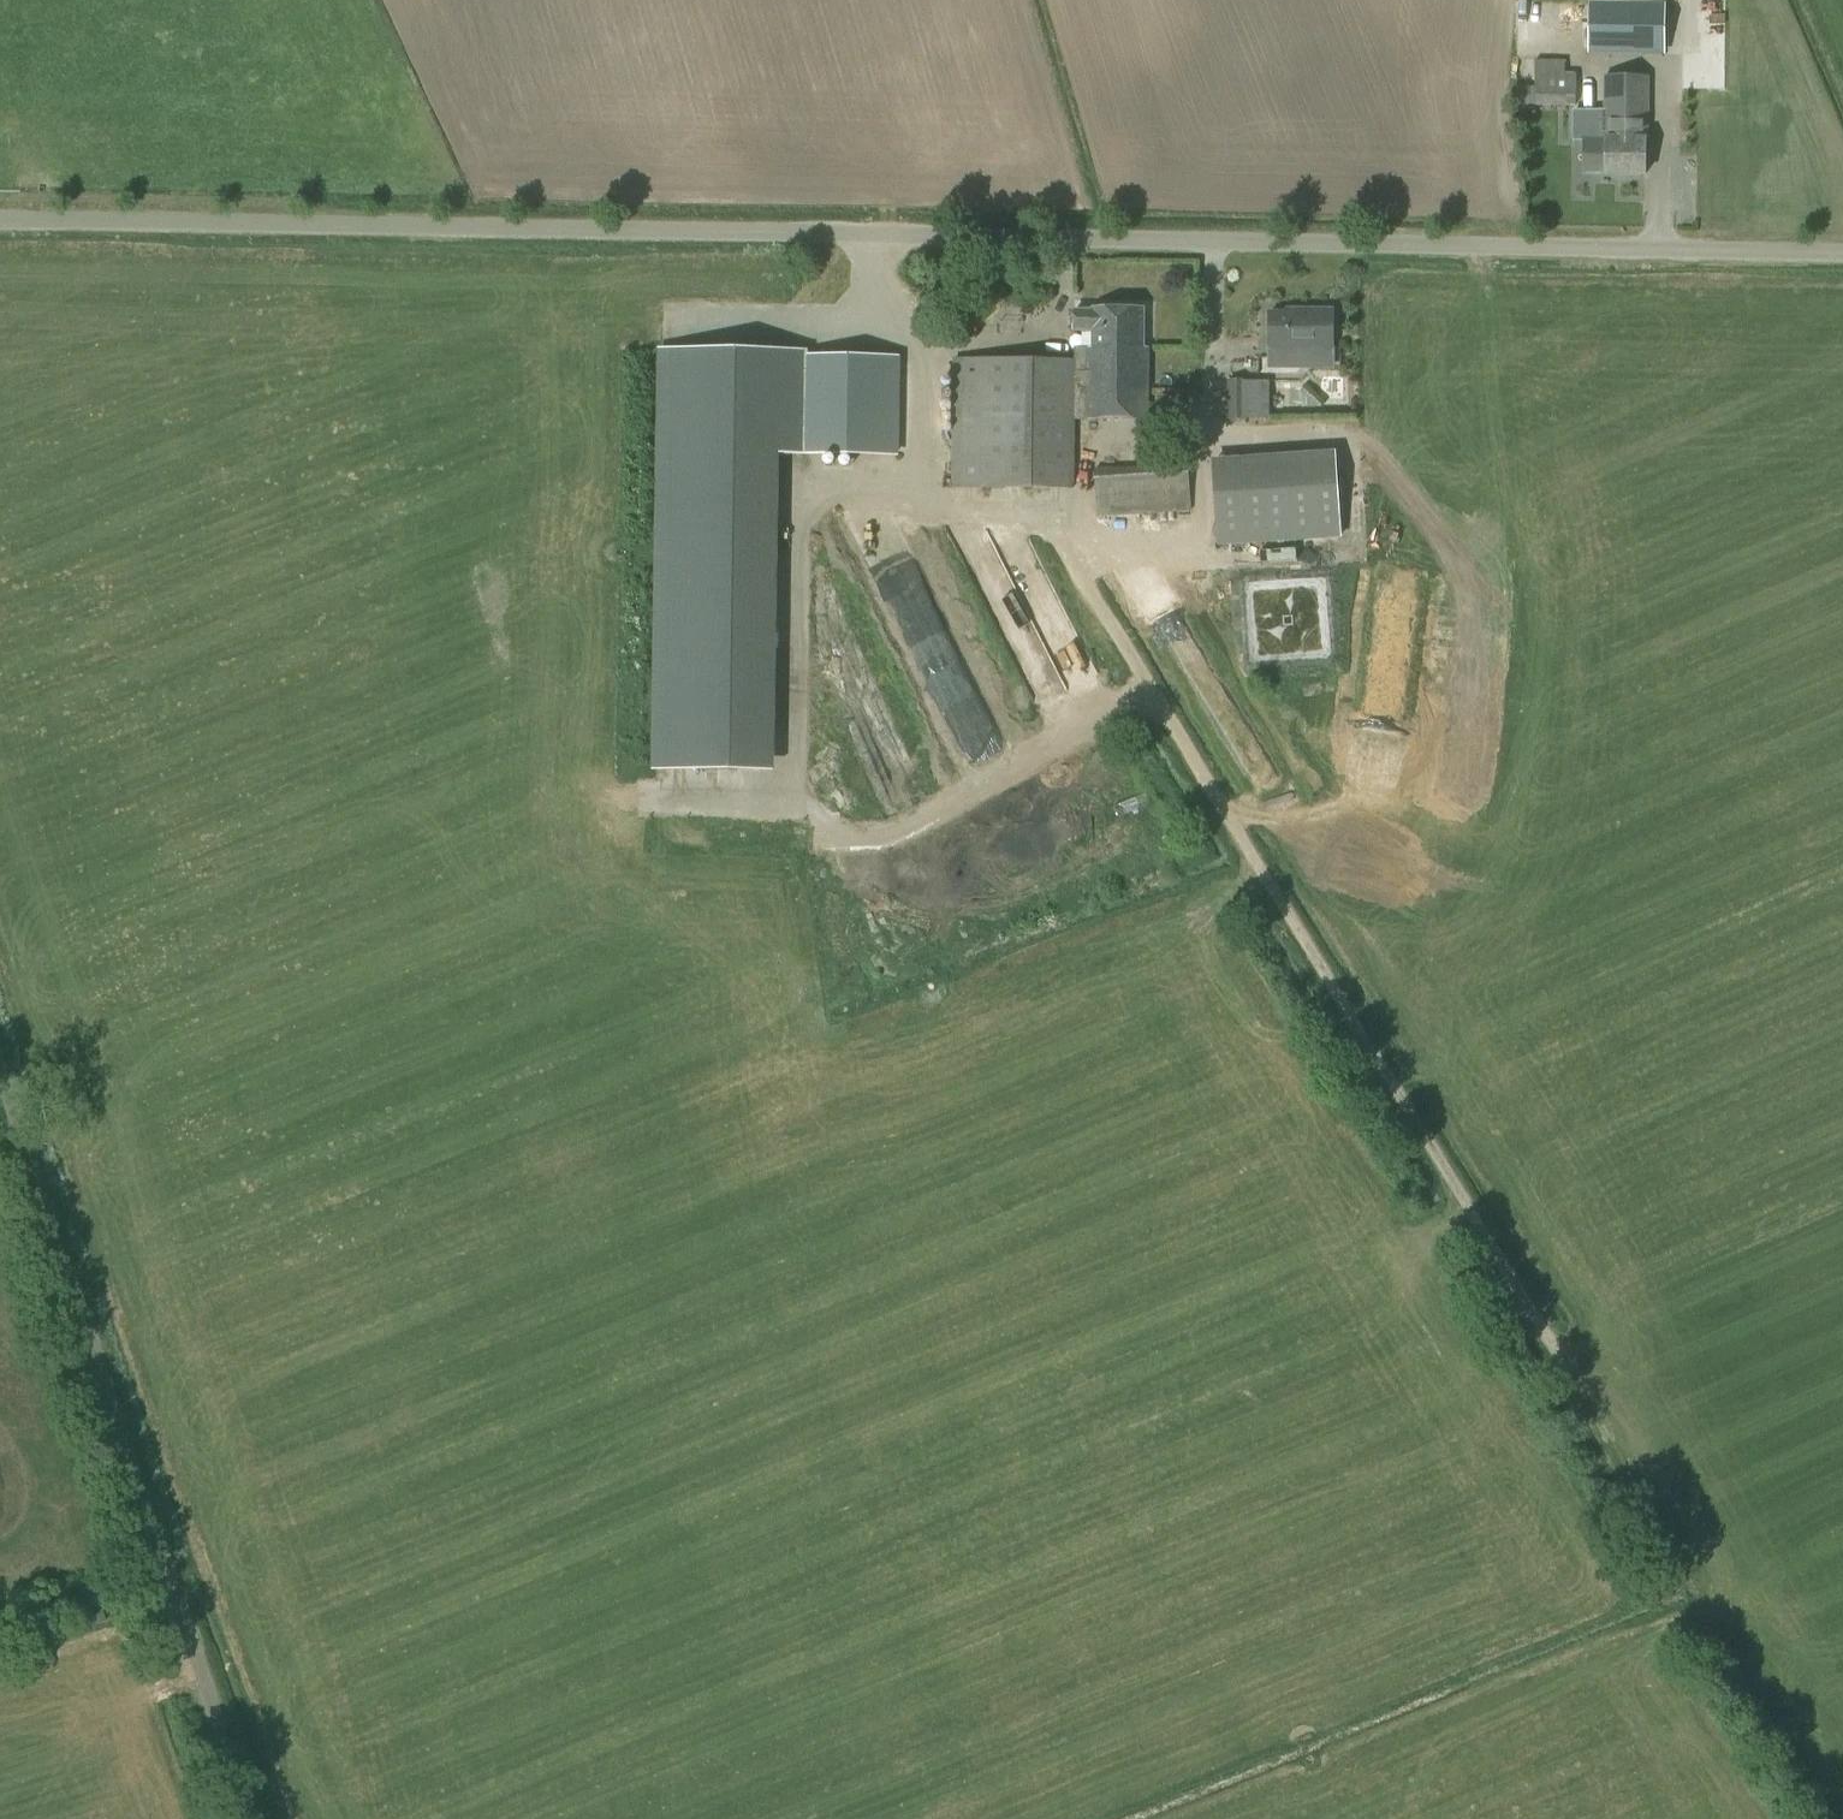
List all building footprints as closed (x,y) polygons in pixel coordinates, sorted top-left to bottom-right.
[(1616,3),(1592,3),(1591,54),(1663,54),(1663,0),(1616,0),(1616,3)] [(1576,106),(1576,73),(1565,73),(1565,60),(1535,60),(1535,105),(1576,106)] [(1647,115),(1647,77),(1605,76),(1605,140),(1584,139),(1583,173),(1585,173),(1585,172),(1606,172),(1606,174),(1644,174),(1645,115),(1647,115)] [(1144,348),(1144,309),(1092,309),(1092,310),(1074,310),(1074,331),(1092,331),(1092,348),(1076,348),(1076,359),(953,358),(951,488),(1075,488),(1076,420),(1150,420),(1150,348),(1144,348)] [(1332,348),(1333,309),(1295,309),(1295,313),(1269,313),(1269,348),(1270,348),(1270,358),(1275,362),(1309,363),(1313,348),(1332,348)] [(678,316),(677,727),(775,727),(775,416),(911,416),(911,326),(820,326),(820,316),(678,316)] [(1247,420),(1247,379),(1228,379),(1228,420),(1247,420)] [(1218,546),(1342,538),(1336,451),(1212,459),(1218,546)] [(1097,517),(1191,511),(1188,462),(1094,468),(1097,517)]
